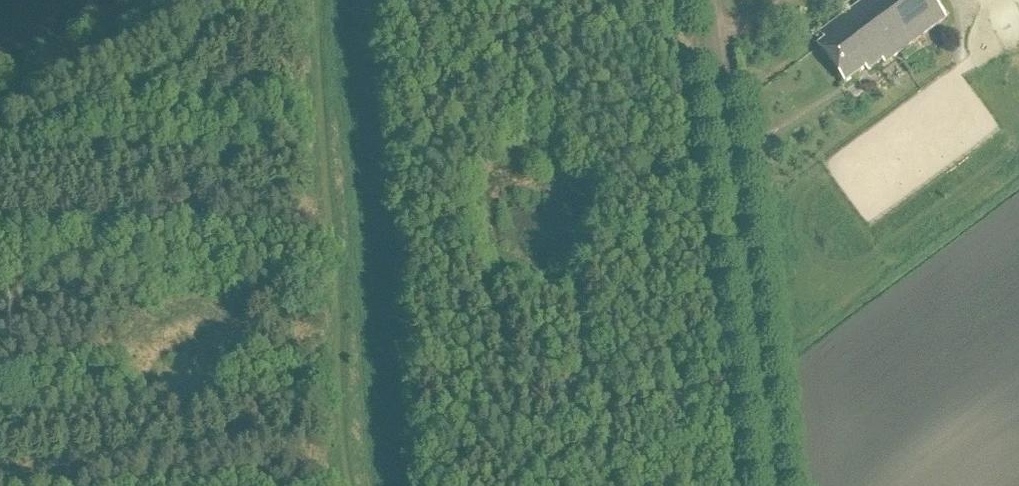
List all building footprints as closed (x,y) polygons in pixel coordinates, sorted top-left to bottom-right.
[(816,50),(843,86),(864,71),(866,74),(881,63),(884,67),(946,22),(930,0),(867,0),(819,35),(825,44),(816,50)]
